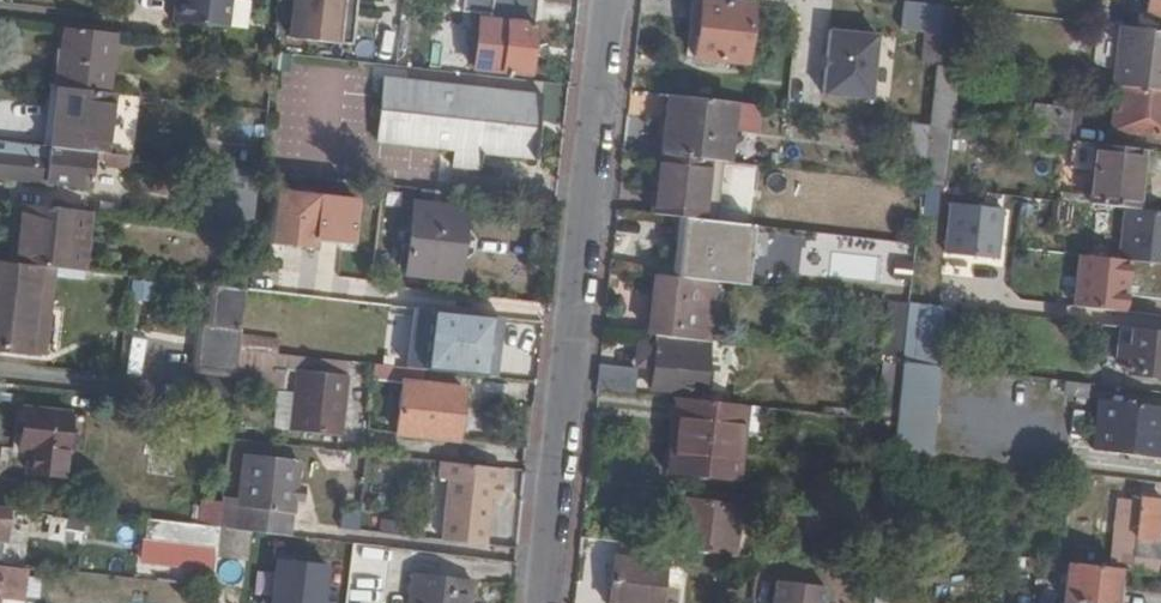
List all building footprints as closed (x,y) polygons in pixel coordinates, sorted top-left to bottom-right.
[(174,19),(228,24),(232,0),(176,0),(174,19)] [(291,35),(350,41),(355,0),(295,0),(291,35)] [(465,0),(446,0),(446,8),(464,9),(465,0)] [(464,9),(493,13),(489,43),(505,45),(502,70),(530,72),(532,52),(542,53),(543,43),(534,43),(538,0),(465,0),(464,9)] [(701,0),(697,0),(694,32),(700,33),(703,0),(701,0)] [(700,33),(697,57),(749,63),(752,32),(762,33),(763,22),(753,21),(754,5),(703,0),(700,33)] [(1151,14),(1160,15),(1160,0),(1152,0),(1151,14)] [(925,3),(902,1),(899,28),(925,30),(922,58),(937,59),(943,4),(925,3)] [(948,65),(954,5),(943,4),(937,59),(936,64),(948,65)] [(1101,22),(1117,24),(1119,10),(1103,8),(1101,22)] [(64,48),(60,83),(112,89),(119,31),(67,25),(64,48)] [(1160,90),(1160,29),(1123,25),(1117,85),(1160,90)] [(891,41),(843,35),(836,99),(884,104),(891,41)] [(64,48),(56,47),(52,82),(57,82),(60,83),(64,48)] [(290,69),(292,51),(274,49),(272,67),(290,69)] [(936,64),(937,59),(922,58),(914,123),(930,124),(936,64)] [(948,65),(936,64),(930,124),(950,127),(957,65),(948,65)] [(487,133),(539,139),(544,93),(386,78),(383,121),(487,133)] [(52,82),(48,81),(42,142),(51,143),(57,82),(52,82)] [(51,143),(97,148),(110,149),(117,89),(112,89),(60,83),(57,82),(51,143)] [(1117,85),(1112,129),(1160,135),(1160,90),(1117,85)] [(666,95),(662,120),(665,120),(660,153),(664,153),(672,96),(666,95)] [(756,131),(758,105),(735,102),(672,96),(664,153),(713,159),(728,161),(732,128),(756,131)] [(1036,105),(1032,137),(1067,141),(1071,109),(1036,105)] [(1083,110),(1071,109),(1067,141),(1074,142),(1080,142),(1083,110)] [(538,157),(539,139),(487,133),(383,121),(381,140),(458,148),(458,163),(484,165),(484,151),(538,157)] [(950,127),(930,124),(923,183),(948,187),(953,127),(950,127)] [(92,183),(97,148),(51,143),(42,142),(10,138),(0,137),(0,172),(92,183)] [(1125,206),(1139,207),(1146,150),(1097,144),(1091,202),(1125,206)] [(713,159),(664,153),(656,213),(675,215),(683,215),(706,218),(713,159)] [(728,161),(713,159),(706,218),(721,219),(728,161)] [(219,223),(253,228),(261,167),(227,163),(219,223)] [(316,192),(276,187),(270,240),(310,245),(316,192)] [(46,264),(70,266),(74,230),(79,230),(82,207),(17,199),(12,259),(46,264)] [(418,201),(409,272),(460,280),(467,207),(418,201)] [(1004,207),(952,201),(946,251),(999,257),(1004,207)] [(1125,206),(1120,257),(1130,258),(1160,260),(1160,210),(1139,207),(1125,206)] [(683,215),(675,215),(672,235),(680,236),(683,215)] [(706,218),(683,215),(680,236),(678,251),(674,275),(700,278),(714,280),(744,284),(751,224),(721,219),(706,218)] [(901,258),(915,260),(917,242),(903,240),(901,258)] [(678,251),(670,250),(667,275),(674,275),(678,251)] [(1125,310),(1130,258),(1120,257),(1079,253),(1074,305),(1125,310)] [(0,257),(0,345),(29,348),(32,319),(41,319),(46,264),(12,259),(0,257)] [(657,274),(652,273),(647,333),(652,334),(657,274)] [(667,275),(657,274),(652,334),(681,337),(708,340),(712,304),(697,302),(700,278),(674,275),(667,275)] [(712,304),(714,280),(700,278),(697,302),(712,304)] [(247,286),(227,284),(224,314),(230,314),(229,327),(242,328),(247,286)] [(903,361),(910,302),(892,300),(883,359),(887,359),(903,361)] [(906,361),(940,365),(947,306),(913,302),(906,361)] [(982,310),(971,309),(971,322),(982,323),(982,310)] [(431,325),(415,323),(409,368),(426,370),(431,325)] [(494,333),(431,325),(426,370),(489,377),(494,333)] [(1110,325),(1106,358),(1130,360),(1129,371),(1160,375),(1160,331),(1133,328),(1110,325)] [(279,352),(281,337),(242,332),(240,347),(279,352)] [(497,378),(502,334),(494,333),(489,377),(497,378)] [(130,337),(127,372),(142,373),(145,338),(130,337)] [(708,340),(681,337),(680,340),(655,338),(654,345),(640,344),(638,362),(652,364),(651,387),(701,394),(708,340)] [(240,347),(236,381),(286,386),(290,353),(279,352),(240,347)] [(881,418),(896,419),(903,361),(887,359),(881,418)] [(373,363),(353,361),(352,371),(372,373),(373,363)] [(893,449),(930,453),(940,365),(906,361),(903,361),(896,419),(893,449)] [(405,383),(407,367),(373,363),(372,373),(371,379),(401,382),(405,383)] [(637,368),(599,364),(597,386),(634,390),(637,368)] [(345,377),(297,371),(291,429),(340,435),(345,377)] [(1089,395),(1091,381),(1067,379),(1065,392),(1089,395)] [(396,433),(457,441),(463,390),(405,383),(401,382),(396,433)] [(737,402),(670,394),(661,469),(730,476),(737,402)] [(1160,430),(1160,402),(1105,397),(1100,448),(1154,454),(1157,430),(1160,430)] [(824,412),(863,416),(863,409),(824,405),(824,412)] [(32,458),(30,471),(64,474),(71,412),(20,407),(16,457),(32,458)] [(253,527),(290,532),(294,496),(304,497),(305,483),(296,482),(299,457),(246,451),(240,496),(225,494),(223,501),(221,524),(234,526),(253,527)] [(499,493),(501,470),(450,465),(441,537),(484,542),(489,501),(491,492),(499,493)] [(489,501),(498,502),(499,493),(491,492),(489,501)] [(1157,571),(1158,555),(1160,555),(1160,538),(1158,537),(1160,514),(1160,500),(1158,500),(1158,493),(1142,492),(1142,497),(1118,495),(1112,546),(1076,542),(1075,560),(1119,566),(1157,571)] [(200,499),(198,521),(221,524),(223,501),(200,499)] [(686,499),(680,546),(736,553),(740,505),(686,499)] [(6,537),(9,505),(0,504),(0,536),(6,537)] [(341,526),(357,528),(359,510),(343,508),(341,526)] [(145,550),(217,558),(221,524),(198,521),(185,521),(150,517),(145,550)] [(246,585),(247,581),(228,579),(234,526),(221,524),(217,558),(214,581),(228,583),(246,585)] [(247,581),(253,527),(234,526),(228,579),(247,581)] [(666,561),(614,555),(609,602),(662,602),(665,573),(666,561)] [(1075,560),(1069,560),(1064,599),(1098,602),(1115,602),(1119,566),(1075,560)] [(28,598),(31,566),(7,563),(0,562),(0,602),(3,602),(4,596),(28,598)] [(411,602),(471,602),(475,573),(416,567),(411,602)] [(662,602),(679,602),(682,575),(665,573),(662,602)] [(772,581),(770,602),(822,602),(824,587),(772,581)]
